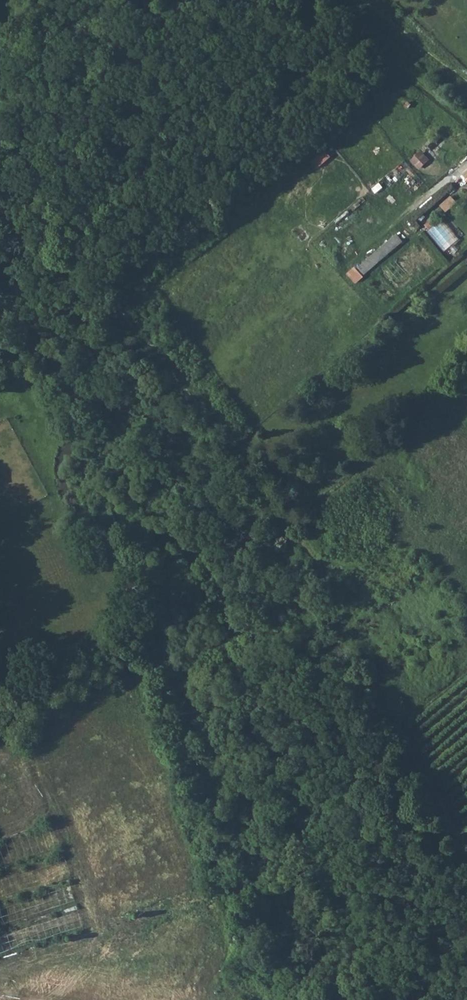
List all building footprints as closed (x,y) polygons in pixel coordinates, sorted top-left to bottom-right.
[(422,149),(412,159),(421,169),(431,158),(422,149)] [(451,195),(441,205),(447,211),(457,201),(451,195)] [(356,281),(405,240),(398,232),(349,273),(356,281)]
